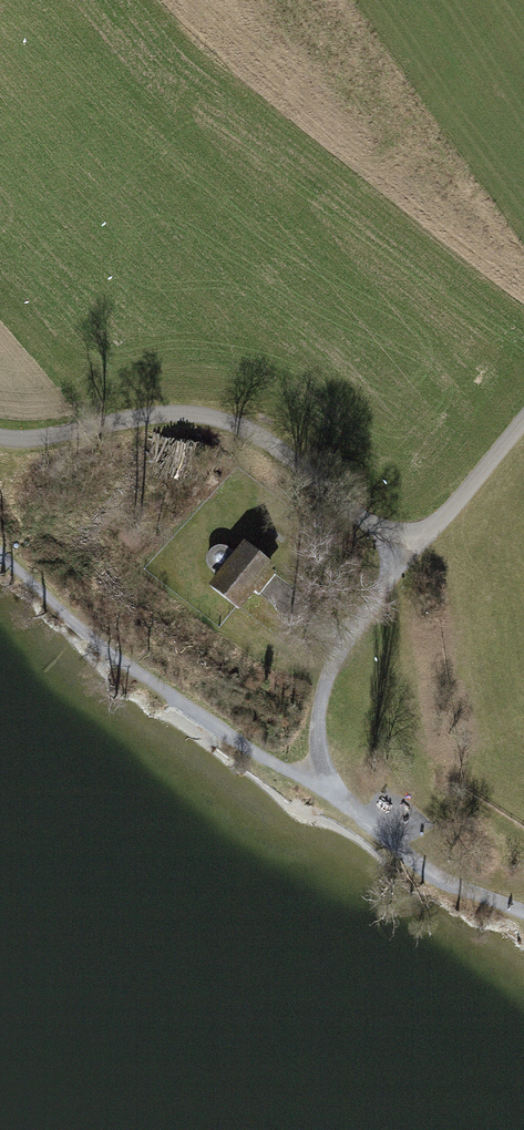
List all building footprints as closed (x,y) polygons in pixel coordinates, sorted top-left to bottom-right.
[(281,566),(245,541),(214,586),(250,610),(281,566)]
